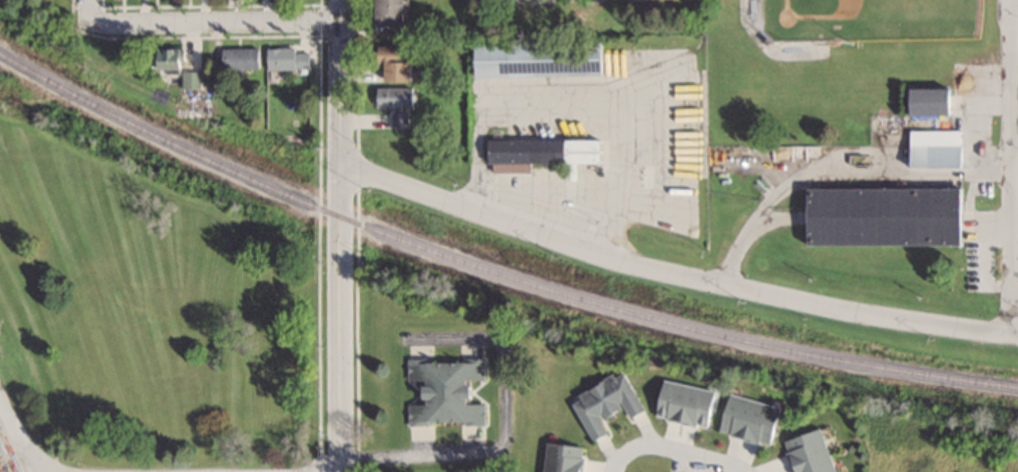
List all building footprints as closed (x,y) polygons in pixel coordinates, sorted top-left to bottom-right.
[(381,26),(409,26),(409,0),(381,0),(381,26)] [(607,43),(478,44),(479,76),(607,75),(607,43)] [(387,65),(387,82),(416,82),(416,46),(381,46),(381,65),(387,65)] [(185,47),(161,50),(164,69),(187,66),(185,47)] [(261,48),(222,48),(222,68),(261,68),(261,48)] [(269,48),(269,69),(311,69),(311,48),(269,48)] [(203,71),(183,71),(183,87),(203,87),(203,71)] [(211,75),(211,94),(228,94),(228,75),(211,75)] [(416,107),(416,87),(377,87),(377,107),(416,107)] [(957,88),(915,88),(915,115),(957,115),(957,88)] [(408,127),(408,114),(393,114),(393,127),(408,127)] [(913,130),(914,167),(966,166),(965,129),(913,130)] [(568,163),(568,179),(577,179),(577,163),(605,163),(605,139),(492,139),(491,171),(532,172),(533,163),(568,163)] [(969,246),(969,188),(808,188),(808,245),(969,246)] [(486,425),(487,402),(477,402),(478,380),(486,380),(486,360),(408,359),(408,380),(428,381),(428,404),(408,404),(408,424),(486,425)] [(592,442),(609,435),(603,420),(626,410),(630,419),(645,413),(627,372),(572,397),(592,442)] [(665,380),(658,418),(711,428),(719,391),(665,380)] [(776,444),(785,407),(729,394),(720,431),(776,444)] [(787,440),(796,471),(839,471),(826,428),(787,440)] [(588,446),(547,443),(545,471),(586,471),(588,446)]
